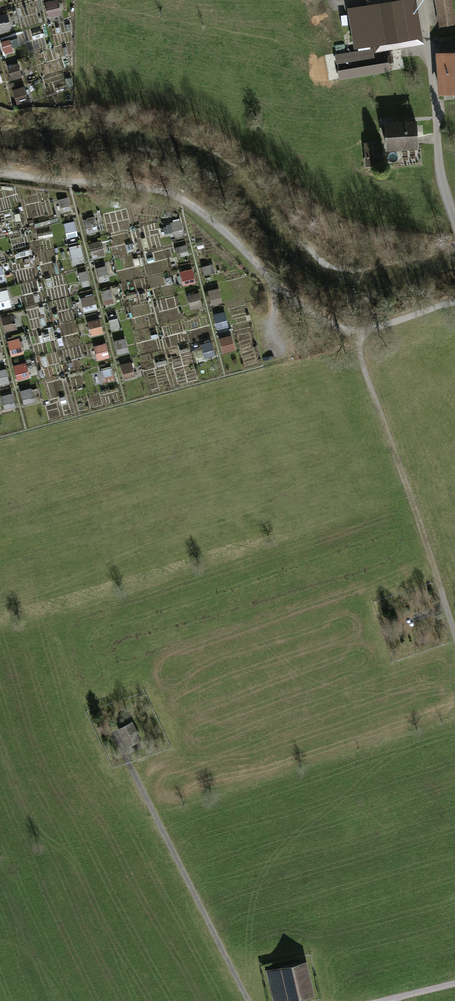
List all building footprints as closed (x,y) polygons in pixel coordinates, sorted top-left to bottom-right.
[(45,4),(49,19),(62,15),(58,0),(45,4)] [(349,10),(355,51),(425,41),(419,0),(368,0),(369,7),(349,10)] [(442,29),(454,27),(454,13),(453,0),(437,0),(442,29)] [(12,30),(8,14),(0,16),(0,32),(12,30)] [(453,36),(440,37),(441,45),(454,44),(453,36)] [(16,38),(1,42),(4,54),(19,50),(16,38)] [(438,54),(438,61),(443,61),(444,92),(454,91),(454,53),(442,54),(438,54)] [(8,59),(9,78),(26,77),(25,58),(8,59)] [(328,73),(336,73),(337,61),(329,61),(328,73)] [(24,87),(13,91),(17,103),(28,99),(24,87)] [(417,122),(384,123),(385,153),(418,151),(417,122)] [(383,146),(366,145),(365,165),(381,166),(383,146)] [(84,219),(87,233),(105,229),(102,215),(84,219)] [(182,220),(171,221),(172,236),(184,235),(182,220)] [(63,224),(68,239),(78,236),(74,221),(63,224)] [(92,258),(104,256),(103,241),(90,243),(92,258)] [(68,248),(74,265),(85,262),(80,244),(68,248)] [(213,264),(202,267),(205,277),(216,274),(213,264)] [(106,266),(97,268),(100,283),(109,281),(106,266)] [(194,269),(181,271),(183,286),(196,284),(194,269)] [(82,287),(90,286),(88,271),(79,273),(82,287)] [(0,292),(0,307),(0,309),(12,306),(7,290),(0,292)] [(94,294),(81,298),(84,313),(98,309),(94,294)] [(4,332),(17,330),(15,315),(2,317),(4,332)] [(120,329),(118,316),(109,317),(111,330),(120,329)] [(101,319),(88,322),(91,336),(104,333),(101,319)] [(223,354),(236,351),(232,336),(219,339),(223,354)] [(11,356),(23,354),(20,338),(7,341),(11,356)] [(119,356),(130,353),(126,338),(115,341),(119,356)] [(201,344),(204,359),(216,357),(213,342),(201,344)] [(98,361),(110,358),(107,343),(94,346),(98,361)] [(17,381),(31,377),(27,362),(13,366),(17,381)] [(122,364),(123,379),(135,378),(133,363),(122,364)] [(104,380),(114,378),(112,368),(101,370),(104,380)] [(10,383),(6,369),(0,371),(0,386),(10,383)] [(32,389),(21,391),(23,404),(35,402),(32,389)] [(6,410),(17,406),(12,393),(1,397),(6,410)] [(136,720),(117,730),(127,749),(145,739),(136,720)] [(269,973),(276,1000),(304,1000),(315,998),(306,964),(269,973)]
